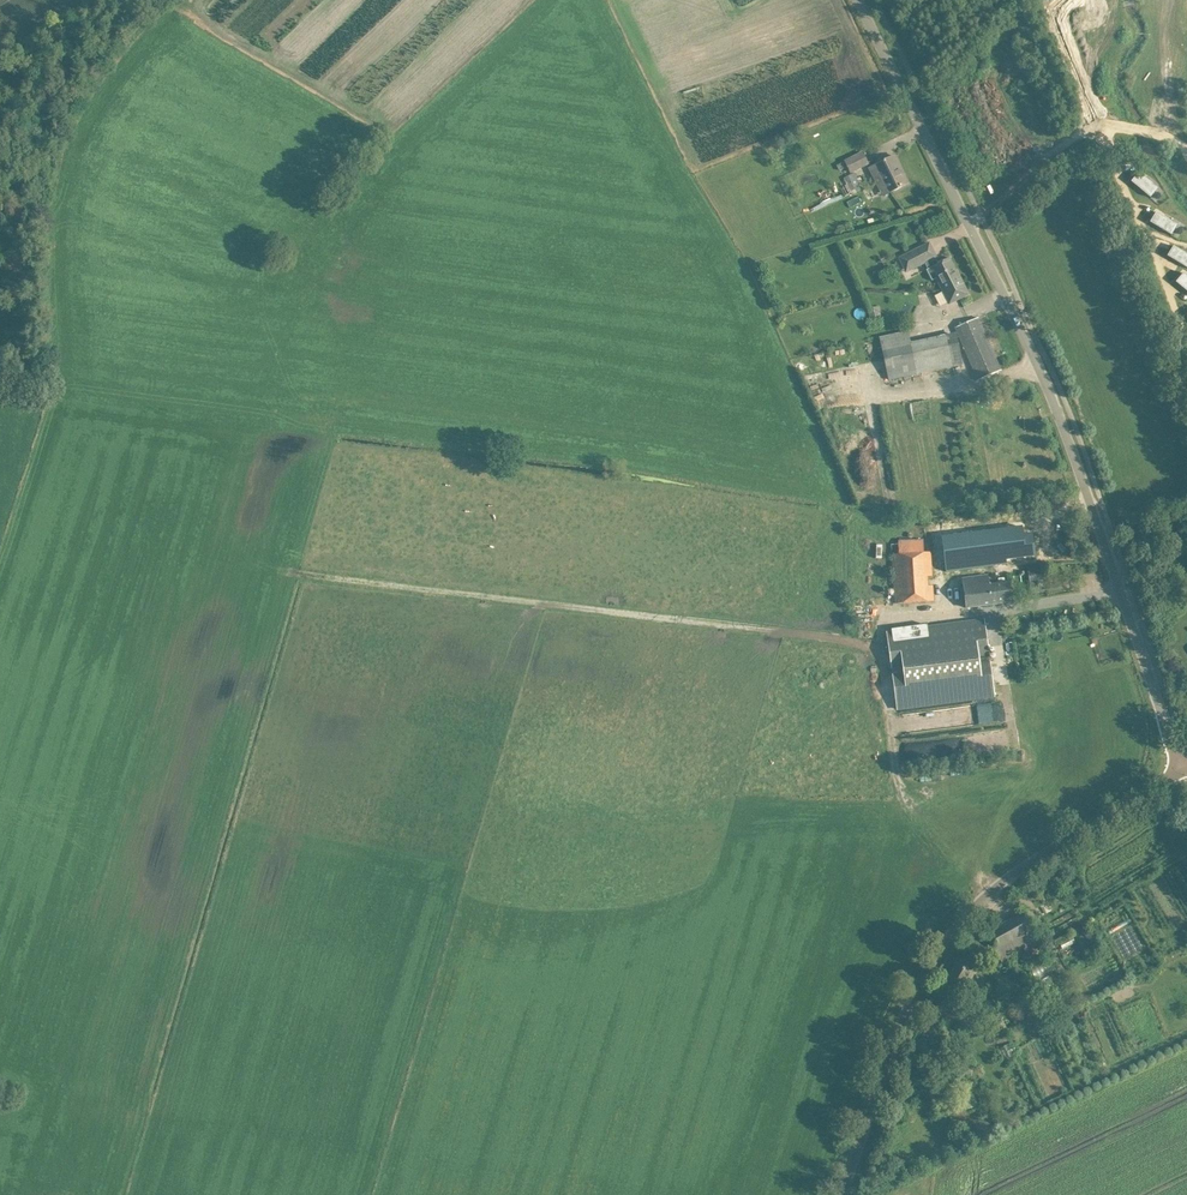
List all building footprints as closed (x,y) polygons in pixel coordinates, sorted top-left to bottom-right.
[(1151,9),(1174,25),(1180,16),(1157,0),(1151,9)] [(1155,52),(1175,72),(1182,64),(1162,44),(1155,52)] [(1178,44),(1177,57),(1186,58),(1186,45),(1178,44)] [(1069,50),(1073,64),(1087,60),(1083,46),(1069,50)] [(1080,74),(1081,85),(1095,83),(1093,73),(1080,74)] [(1155,95),(1179,111),(1185,103),(1161,87),(1155,95)] [(862,153),(837,166),(839,170),(848,166),(851,172),(868,164),(862,153)] [(894,156),(875,165),(889,193),(906,184),(898,169),(900,167),(894,156)] [(1179,171),(1186,184),(1186,166),(1179,171)] [(854,172),(843,178),(852,194),(865,187),(860,177),(857,178),(854,172)] [(1139,173),(1131,182),(1150,197),(1157,188),(1139,173)] [(1159,210),(1155,199),(1138,204),(1141,216),(1159,210)] [(1177,225),(1156,212),(1150,222),(1171,235),(1177,225)] [(936,279),(948,304),(968,294),(958,273),(957,273),(949,258),(938,264),(935,258),(936,257),(929,243),(899,258),(906,273),(925,263),(928,269),(927,270),(932,281),(936,279)] [(1167,256),(1186,268),(1186,254),(1173,246),(1167,256)] [(1176,281),(1186,290),(1186,275),(1184,272),(1176,281)] [(978,318),(955,328),(978,381),(1001,371),(978,318)] [(908,332),(880,339),(889,380),(962,364),(956,335),(911,345),(908,332)] [(1022,525),(941,536),(945,571),(1006,564),(1006,559),(1015,558),(1035,556),(1033,533),(1022,534),(1022,525)] [(898,544),(891,544),(895,603),(933,601),(932,585),(927,586),(926,576),(932,576),(930,552),(924,552),(923,539),(898,541),(898,544)] [(1034,564),(1027,565),(1029,576),(1036,575),(1044,574),(1042,563),(1034,564)] [(962,578),(965,596),(966,607),(1011,601),(1009,581),(988,584),(987,575),(962,578)] [(886,633),(890,658),(897,710),(995,697),(984,620),(933,628),(886,633)] [(928,723),(929,713),(914,713),(914,723),(928,723)] [(986,933),(992,943),(1001,963),(1040,941),(1029,923),(1024,912),(986,933)] [(1083,952),(1094,946),(1086,930),(1075,936),(1083,952)] [(992,1020),(996,1035),(1007,1033),(1004,1017),(992,1020)]
